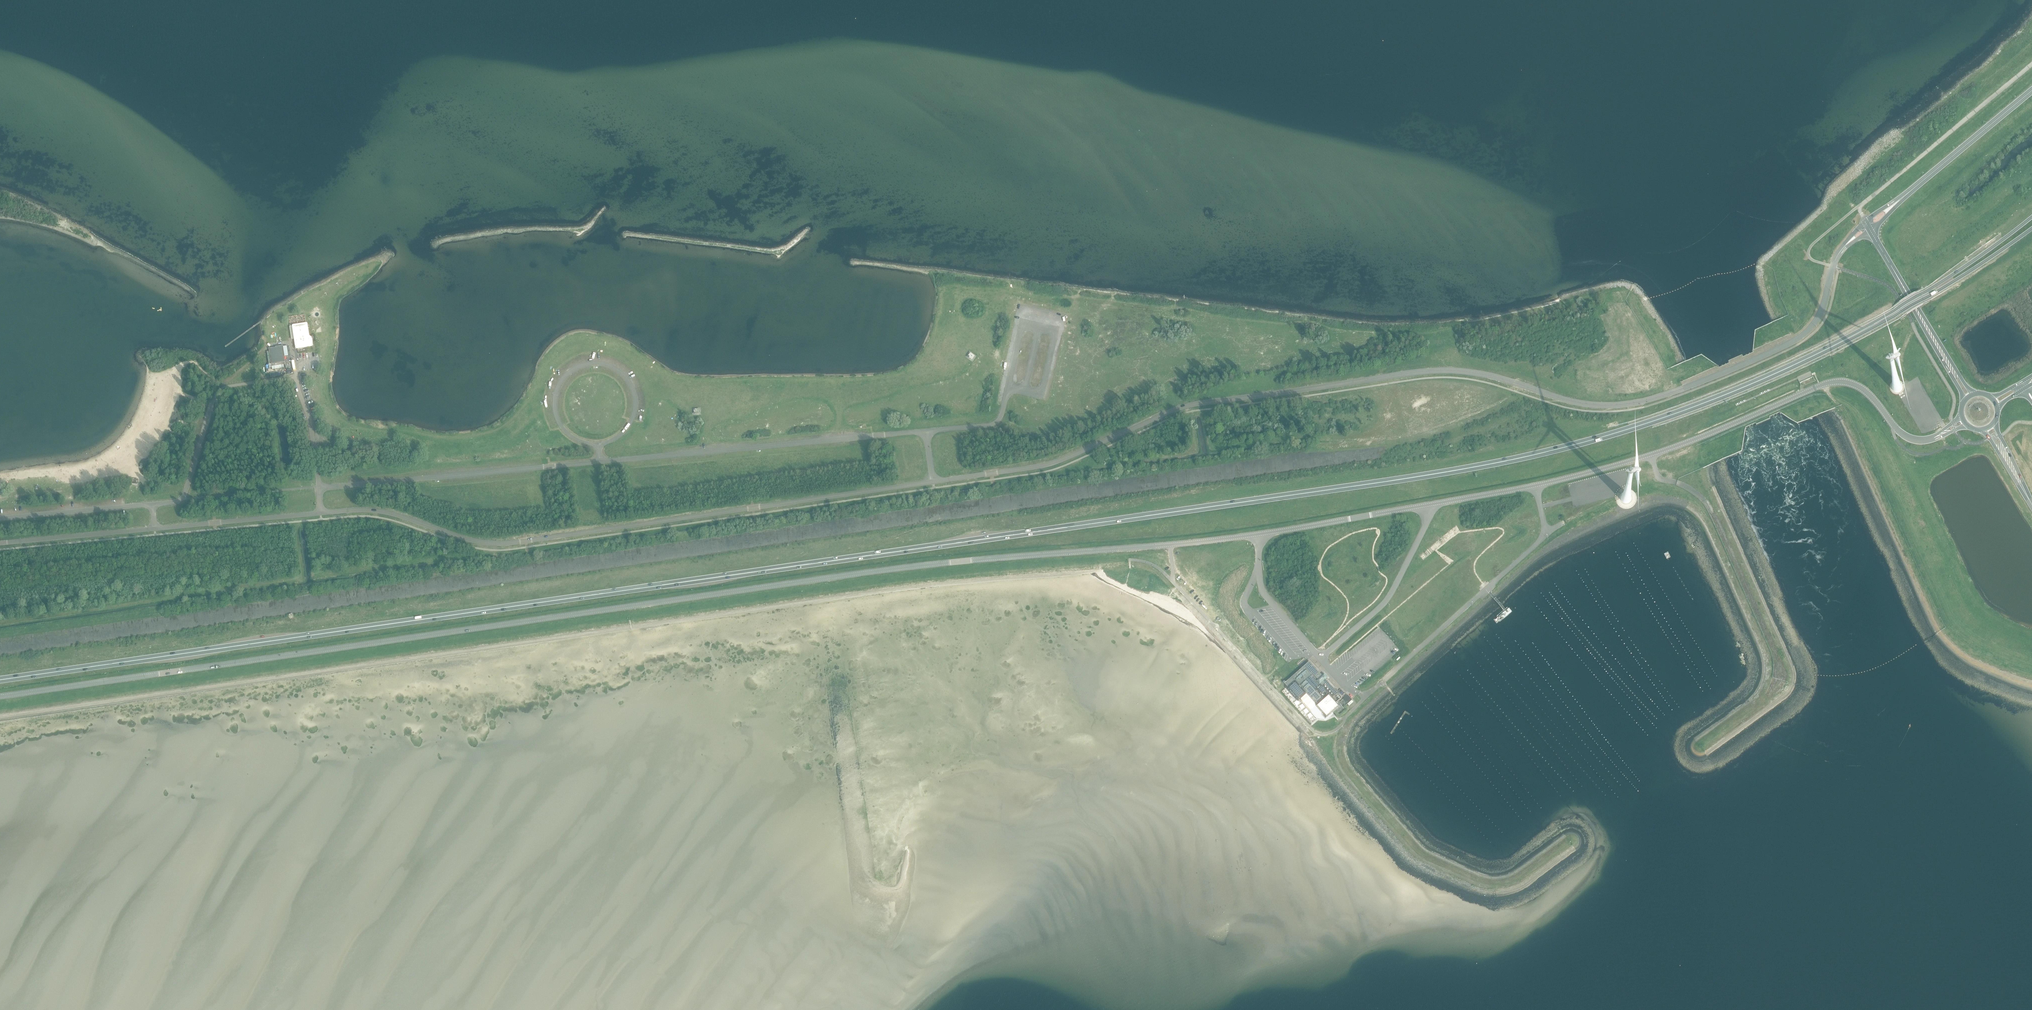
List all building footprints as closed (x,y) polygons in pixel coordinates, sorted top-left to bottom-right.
[(1918,177),(1909,184),(1911,187),(1920,180),(1918,177)] [(309,334),(308,334),(306,324),(293,326),(294,334),(295,342),(296,342),(297,348),(312,346),(311,339),(310,340),(309,334)] [(269,349),(271,364),(285,362),(282,347),(269,349)] [(1797,377),(1797,378),(1799,382),(1813,376),(1811,371),(1797,377)] [(1892,386),(1892,387),(1892,388),(1892,389),(1892,390),(1893,390),(1893,391),(1894,392),(1895,392),(1896,392),(1897,392),(1898,392),(1899,392),(1900,392),(1901,391),(1901,390),(1902,389),(1902,388),(1902,387),(1902,386),(1902,385),(1901,384),(1901,383),(1900,383),(1899,382),(1898,382),(1897,382),(1896,382),(1895,382),(1894,383),(1893,383),(1892,384),(1892,385),(1892,386)] [(1621,495),(1621,498),(1621,501),(1623,503),(1626,503),(1629,503),(1631,501),(1631,498),(1631,495),(1629,493),(1626,493),(1623,493),(1621,495)] [(1295,674),(1284,684),(1287,686),(1287,687),(1288,688),(1289,687),(1289,688),(1297,697),(1296,698),(1298,700),(1301,698),(1318,718),(1325,719),(1334,711),(1334,710),(1338,707),(1337,705),(1338,704),(1337,702),(1340,699),(1341,698),(1322,676),(1319,673),(1309,662),(1309,661),(1309,662),(1295,674)] [(1343,699),(1347,704),(1352,700),(1348,695),(1343,699)]
